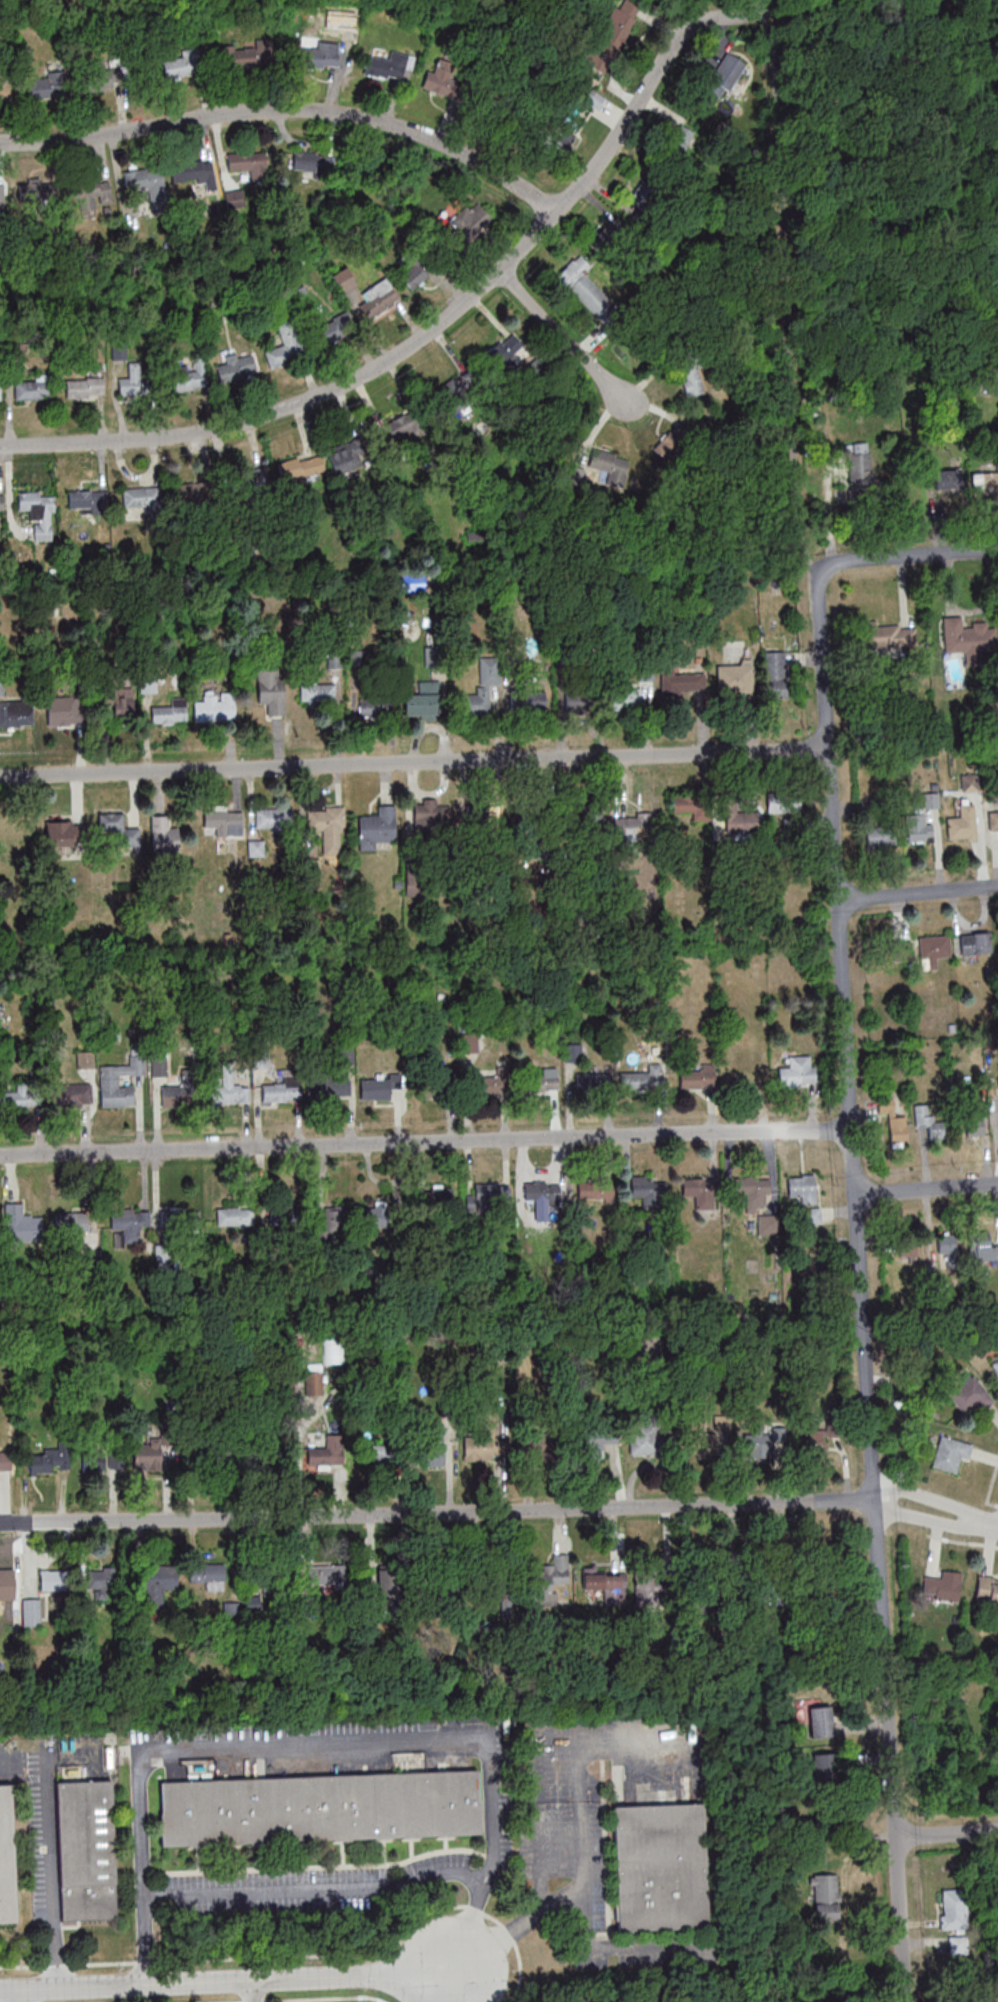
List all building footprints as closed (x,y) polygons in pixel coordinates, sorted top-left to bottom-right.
[(621,0),(619,0),(589,62),(608,72),(639,9),(621,0)] [(302,67),(339,67),(339,44),(302,44),(302,67)] [(266,65),(266,46),(222,47),(223,66),(266,65)] [(389,59),(368,54),(364,74),(403,81),(409,54),(391,51),(389,59)] [(204,73),(201,52),(163,56),(165,77),(204,73)] [(460,62),(427,62),(427,92),(460,92),(460,62)] [(89,68),(91,89),(123,86),(121,64),(89,68)] [(8,76),(0,76),(0,97),(8,97),(8,76)] [(63,77),(28,77),(28,95),(63,95),(63,77)] [(606,97),(592,89),(584,101),(598,109),(606,97)] [(541,143),(551,158),(575,142),(565,127),(541,143)] [(228,172),(249,171),(249,181),(270,180),(269,151),(228,152),(228,172)] [(293,171),(331,171),(331,153),(293,153),(293,171)] [(205,189),(216,188),(211,158),(174,164),(177,184),(204,179),(205,189)] [(123,174),(129,194),(161,185),(156,165),(123,174)] [(627,196),(644,211),(663,190),(646,175),(627,196)] [(110,177),(76,181),(81,216),(95,214),(94,206),(113,203),(110,177)] [(19,208),(58,208),(58,183),(19,183),(19,208)] [(449,219),(463,241),(493,223),(479,201),(449,219)] [(602,258),(630,235),(616,217),(588,240),(602,258)] [(584,275),(592,267),(580,254),(557,275),(602,326),(618,312),(584,275)] [(414,290),(432,271),(416,255),(397,274),(414,290)] [(355,283),(346,271),(334,279),(343,292),(355,283)] [(397,301),(389,279),(361,289),(365,301),(362,302),(365,313),(397,301)] [(315,328),(326,347),(359,329),(349,310),(315,328)] [(270,368),(305,357),(293,319),(277,323),(283,345),(265,350),(270,368)] [(511,357),(524,346),(511,331),(486,354),(505,375),(517,363),(511,357)] [(216,365),(221,382),(257,371),(250,351),(226,359),(227,361),(216,365)] [(208,386),(204,359),(195,361),(196,368),(168,372),(171,391),(208,386)] [(119,395),(148,395),(148,375),(141,375),(141,361),(129,361),(129,376),(119,376),(119,395)] [(680,365),(685,396),(704,393),(699,362),(680,365)] [(15,381),(15,399),(51,399),(51,375),(35,375),(35,381),(15,381)] [(445,411),(481,399),(473,375),(437,386),(445,411)] [(104,377),(66,377),(66,397),(104,397),(104,377)] [(401,447),(429,424),(413,405),(385,428),(401,447)] [(691,440),(677,425),(654,448),(668,462),(691,440)] [(328,449),(334,473),(366,464),(360,441),(328,449)] [(867,468),(867,443),(851,443),(851,468),(867,468)] [(588,467),(609,472),(606,484),(623,488),(630,457),(593,448),(588,467)] [(283,481),(324,470),(319,451),(278,463),(283,481)] [(586,468),(570,464),(566,481),(581,486),(586,468)] [(241,492),(269,487),(265,466),(237,472),(241,492)] [(971,472),(971,493),(997,493),(997,472),(971,472)] [(211,479),(176,483),(178,502),(213,498),(211,479)] [(146,509),(146,516),(161,516),(161,487),(123,487),(123,509),(146,509)] [(69,490),(69,512),(107,512),(107,490),(69,490)] [(18,510),(30,510),(30,522),(34,522),(35,540),(54,540),(54,492),(18,492),(18,510)] [(475,619),(488,600),(468,587),(455,606),(475,619)] [(962,617),(944,617),(944,652),(995,651),(995,624),(962,624),(962,617)] [(916,625),(876,626),(876,620),(858,621),(859,648),(916,646),(916,625)] [(766,651),(766,696),(786,696),(786,651),(766,651)] [(462,713),(495,713),(495,657),(479,657),(479,694),(462,694),(462,713)] [(717,664),(717,693),(752,693),(752,664),(717,664)] [(661,697),(705,697),(705,673),(678,673),(678,665),(661,665),(661,697)] [(284,715),(284,669),(258,670),(258,704),(268,704),(268,716),(284,715)] [(440,680),(418,680),(418,693),(404,693),(405,714),(440,714),(440,680)] [(618,682),(618,706),(641,706),(641,682),(618,682)] [(335,683),(301,683),(301,702),(335,702),(335,683)] [(545,711),(545,690),(510,690),(510,711),(545,711)] [(590,691),(564,691),(564,710),(590,710),(590,691)] [(109,692),(109,711),(113,711),(113,719),(134,719),(134,692),(109,692)] [(77,697),(47,697),(47,725),(77,725),(77,697)] [(235,699),(194,699),(194,719),(235,719),(235,699)] [(394,715),(394,700),(359,700),(359,715),(394,715)] [(33,727),(33,703),(0,703),(0,727),(33,727)] [(187,722),(187,705),(152,705),(152,723),(187,722)] [(766,792),(766,813),(800,813),(800,792),(766,792)] [(500,801),(475,800),(473,822),(499,824),(500,801)] [(438,801),(415,801),(415,834),(438,834),(438,801)] [(700,801),(674,801),(674,835),(700,835),(700,801)] [(515,826),(543,826),(543,804),(515,804),(515,826)] [(576,805),(576,832),(601,832),(601,805),(576,805)] [(396,839),(396,806),(378,806),(378,815),(359,815),(359,849),(373,849),(373,839),(396,839)] [(959,806),(959,819),(947,819),(947,841),(976,841),(976,806),(959,806)] [(292,828),(292,807),(255,807),(255,828),(292,828)] [(215,835),(243,835),(243,808),(204,808),(204,826),(215,826),(215,835)] [(307,809),(307,830),(322,830),(322,855),(341,855),(341,809),(307,809)] [(726,810),(726,833),(760,833),(760,810),(726,810)] [(139,826),(125,826),(125,813),(99,813),(99,832),(115,832),(115,847),(139,847),(139,826)] [(997,833),(997,813),(989,813),(990,833),(997,833)] [(614,839),(652,839),(652,814),(614,814),(614,839)] [(924,814),(907,814),(907,842),(933,842),(933,823),(924,823),(924,814)] [(178,853),(178,826),(169,826),(169,815),(152,815),(152,853),(178,853)] [(46,845),(84,845),(84,821),(46,821),(46,845)] [(896,826),(866,826),(866,845),(896,845),(896,826)] [(248,855),(264,855),(264,839),(248,839),(248,855)] [(990,933),(960,933),(960,953),(990,953),(990,933)] [(949,934),(920,936),(921,969),(940,968),(939,956),(950,956),(949,934)] [(94,1051),(77,1051),(77,1067),(94,1067),(94,1051)] [(101,1107),(133,1106),(133,1090),(120,1090),(120,1076),(145,1075),(145,1056),(129,1056),(129,1064),(100,1065),(101,1107)] [(154,1098),(194,1098),(194,1074),(170,1074),(170,1056),(154,1056),(154,1098)] [(778,1083),(817,1084),(817,1056),(788,1056),(788,1067),(778,1066),(778,1083)] [(456,1093),(456,1063),(427,1063),(427,1093),(456,1093)] [(214,1102),(249,1102),(249,1085),(233,1085),(233,1067),(222,1067),(222,1077),(214,1077),(214,1102)] [(557,1092),(557,1068),(543,1068),(543,1074),(524,1074),(524,1092),(557,1092)] [(620,1089),(664,1089),(664,1068),(620,1068),(620,1089)] [(768,1068),(732,1068),(732,1088),(768,1088),(768,1068)] [(679,1069),(679,1088),(716,1088),(716,1069),(679,1069)] [(471,1094),(496,1094),(496,1071),(471,1071),(471,1094)] [(576,1072),(576,1090),(611,1090),(611,1072),(576,1072)] [(350,1078),(310,1078),(310,1095),(350,1095),(350,1078)] [(391,1098),(391,1078),(360,1078),(360,1098),(391,1098)] [(40,1082),(17,1082),(17,1091),(0,1091),(0,1107),(40,1107),(40,1082)] [(293,1101),(293,1083),(263,1083),(263,1101),(293,1101)] [(92,1084),(51,1084),(51,1105),(92,1105),(92,1084)] [(879,1113),(893,1113),(893,1091),(879,1091),(879,1113)] [(914,1104),(916,1127),(927,1126),(928,1139),(946,1138),(944,1114),(934,1114),(933,1102),(914,1104)] [(983,1135),(982,1108),(966,1108),(966,1135),(983,1135)] [(889,1142),(907,1142),(907,1116),(889,1116),(889,1142)] [(788,1174),(788,1194),(798,1194),(798,1203),(817,1203),(817,1174),(788,1174)] [(642,1209),(666,1209),(666,1176),(631,1176),(631,1197),(642,1197),(642,1209)] [(735,1195),(746,1195),(746,1208),(777,1208),(777,1192),(770,1192),(770,1177),(735,1177),(735,1195)] [(682,1178),(682,1197),(694,1197),(694,1208),(715,1208),(715,1178),(682,1178)] [(578,1199),(606,1199),(606,1180),(578,1180),(578,1199)] [(475,1182),(475,1195),(467,1195),(467,1212),(497,1211),(496,1181),(475,1182)] [(532,1183),(532,1203),(560,1203),(560,1183),(532,1183)] [(417,1187),(417,1210),(453,1210),(453,1187),(417,1187)] [(6,1203),(5,1240),(43,1240),(43,1215),(23,1215),(23,1203),(6,1203)] [(270,1226),(301,1226),(301,1205),(270,1205),(270,1226)] [(325,1230),(345,1230),(345,1206),(325,1206),(325,1230)] [(366,1206),(366,1223),(388,1223),(388,1206),(366,1206)] [(217,1207),(217,1225),(254,1225),(254,1207),(217,1207)] [(161,1208),(161,1230),(200,1230),(200,1208),(161,1208)] [(819,1208),(807,1208),(807,1224),(820,1223),(819,1208)] [(111,1209),(111,1231),(123,1231),(123,1241),(139,1241),(139,1228),(150,1228),(150,1209),(111,1209)] [(89,1210),(57,1210),(56,1240),(79,1240),(79,1232),(88,1232),(89,1210)] [(989,1244),(989,1229),(971,1229),(971,1261),(997,1261),(997,1244),(989,1244)] [(938,1235),(938,1268),(957,1268),(957,1235),(938,1235)] [(899,1258),(916,1258),(916,1237),(899,1237),(899,1258)] [(321,1397),(321,1370),(305,1370),(305,1397),(321,1397)] [(965,1414),(973,1407),(978,1414),(994,1400),(973,1374),(948,1394),(965,1414)] [(631,1454),(661,1454),(661,1422),(631,1422),(631,1454)] [(797,1453),(825,1453),(825,1429),(797,1429),(797,1453)] [(723,1453),(723,1431),(685,1431),(685,1453),(723,1453)] [(609,1433),(581,1433),(581,1458),(609,1458),(609,1433)] [(308,1465),(343,1465),(343,1434),(325,1434),(325,1447),(308,1447),(308,1465)] [(763,1453),(763,1434),(738,1434),(738,1453),(763,1453)] [(933,1466),(955,1472),(958,1459),(967,1462),(972,1443),(940,1435),(933,1466)] [(510,1459),(510,1440),(464,1440),(464,1459),(510,1459)] [(445,1465),(445,1443),(414,1443),(414,1465),(445,1465)] [(161,1444),(133,1444),(133,1470),(161,1470),(161,1444)] [(123,1468),(123,1445),(109,1445),(109,1468),(123,1468)] [(178,1469),(255,1470),(256,1445),(178,1445),(178,1469)] [(389,1462),(389,1446),(357,1446),(357,1462),(389,1462)] [(84,1471),(105,1471),(105,1447),(84,1447),(84,1471)] [(70,1472),(70,1449),(30,1449),(30,1472),(70,1472)] [(568,1583),(568,1554),(551,1554),(551,1567),(532,1567),(532,1605),(557,1605),(557,1583),(568,1583)] [(225,1564),(191,1564),(191,1583),(205,1583),(205,1590),(225,1590),(225,1564)] [(307,1584),(346,1584),(346,1565),(307,1565),(307,1584)] [(260,1592),(285,1592),(285,1567),(260,1567),(260,1592)] [(379,1567),(379,1604),(402,1604),(402,1567),(379,1567)] [(115,1568),(88,1568),(88,1592),(115,1592),(115,1568)] [(145,1568),(145,1608),(164,1608),(164,1589),(177,1589),(177,1568),(145,1568)] [(14,1600),(14,1569),(0,1569),(0,1600),(14,1600)] [(69,1570),(40,1570),(40,1590),(69,1590),(69,1570)] [(959,1600),(961,1572),(941,1570),(940,1578),(925,1577),(923,1598),(959,1600)] [(604,1589),(604,1604),(625,1604),(625,1571),(582,1571),(582,1589),(604,1589)] [(978,1576),(976,1600),(997,1603),(997,1578),(978,1576)] [(635,1603),(675,1603),(675,1578),(635,1578),(635,1603)] [(40,1625),(40,1596),(21,1596),(21,1625),(40,1625)] [(811,1737),(834,1735),(831,1705),(808,1707),(811,1737)] [(845,1755),(815,1754),(814,1782),(844,1784),(845,1755)] [(159,1780),(162,1846),(481,1834),(479,1768),(159,1780)] [(56,1782),(63,1919),(118,1917),(111,1779),(56,1782)] [(18,1921),(12,1784),(0,1785),(0,1922),(18,1921)] [(614,1803),(618,1930),(703,1927),(699,1801),(614,1803)] [(840,1874),(813,1874),(813,1919),(840,1919),(840,1874)] [(966,1889),(941,1889),(941,1929),(966,1929),(966,1889)]
